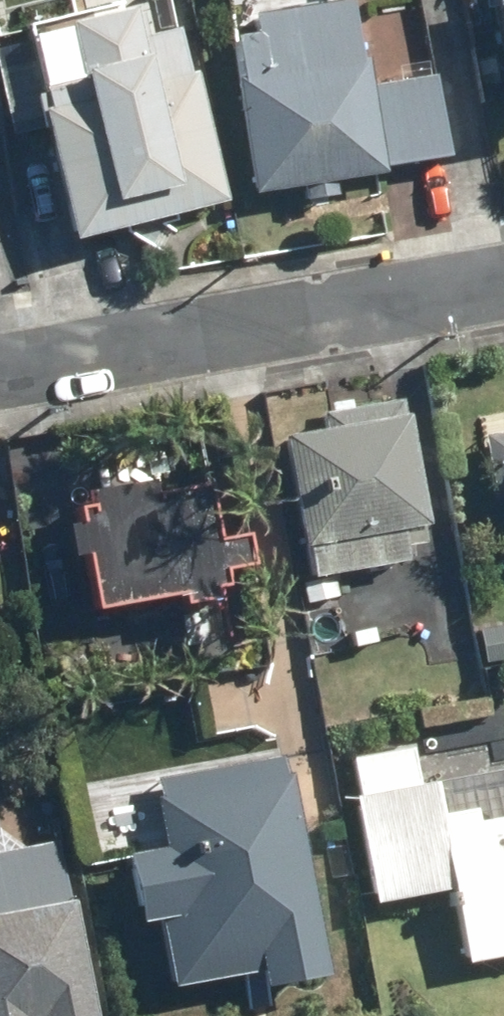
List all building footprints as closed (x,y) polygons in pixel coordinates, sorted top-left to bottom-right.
[(503,62),(503,0),(493,0),(503,62)] [(352,1),(231,24),(262,190),(446,156),(431,76),(368,88),(352,1)] [(79,66),(40,75),(79,239),(225,205),(183,28),(142,38),(135,6),(69,22),(79,66)] [(322,429),(283,437),(309,578),(435,554),(405,397),(319,414),(322,429)] [(484,435),(493,486),(503,484),(503,431),(484,435)] [(91,505),(81,507),(101,609),(229,584),(226,569),(251,564),(246,535),(226,539),(214,481),(160,492),(156,472),(87,485),(91,505)] [(349,760),(375,903),(450,890),(463,962),(503,955),(503,771),(418,786),(411,748),(349,760)] [(167,844),(126,852),(140,925),(158,921),(171,988),(264,970),(268,992),(331,980),(288,755),(154,780),(167,844)] [(0,852),(0,1015),(95,1015),(61,840),(0,852)]
